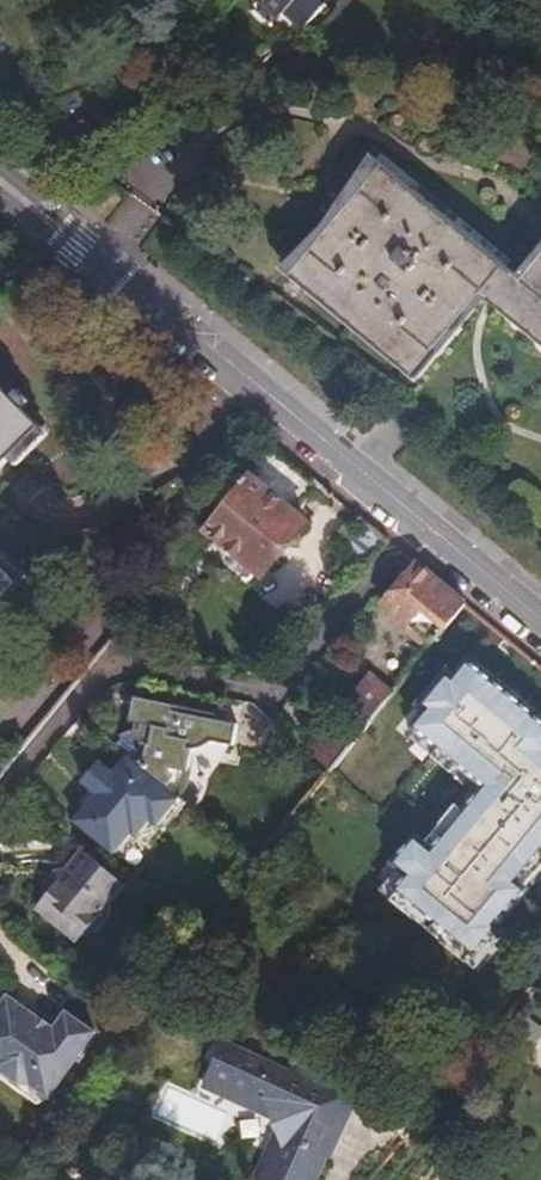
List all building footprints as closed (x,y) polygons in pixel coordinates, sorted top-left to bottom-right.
[(287,272),(409,369),(476,289),(540,341),(540,245),(516,275),(503,264),(507,258),(368,146),(332,189),(346,199),(287,272)] [(42,424),(0,382),(0,466),(42,424)] [(319,485),(268,443),(200,525),(259,576),(303,521),(295,514),(319,485)] [(19,579),(0,560),(0,598),(19,579)] [(425,638),(431,643),(462,604),(461,604),(415,565),(383,605),(411,626),(406,632),(421,644),(425,638)] [(404,875),(392,889),(471,955),(495,926),(493,924),(523,888),(513,881),(540,848),(540,722),(465,659),(452,676),(445,670),(416,705),(423,711),(410,727),(481,786),(428,849),(413,836),(390,863),(404,875)] [(349,699),(372,717),(392,692),(370,673),(349,699)] [(126,756),(176,796),(181,787),(186,776),(189,764),(187,762),(188,760),(188,756),(188,752),(190,752),(192,752),(195,752),(198,752),(201,751),(203,750),(206,748),(208,746),(209,743),(229,747),(234,725),(181,714),(170,712),(171,705),(129,696),(125,719),(132,720),(130,728),(128,728),(125,729),(123,730),(120,732),(118,734),(116,736),(121,740),(116,747),(120,750),(126,756)] [(126,756),(120,750),(105,767),(112,773),(126,756)] [(164,830),(185,803),(176,796),(126,756),(112,773),(105,767),(98,761),(80,782),(88,788),(94,794),(84,806),(72,820),(112,853),(130,831),(135,835),(149,818),(164,830)] [(77,801),(84,806),(94,794),(88,788),(77,801)] [(107,903),(122,884),(80,850),(65,868),(56,868),(57,878),(51,885),(40,886),(40,897),(33,905),(48,918),(55,918),(56,925),(75,942),(80,936),(91,934),(109,912),(107,903)] [(57,878),(56,868),(40,886),(51,885),(57,878)] [(0,1003),(0,1070),(18,1083),(28,1083),(47,1097),(94,1032),(65,1011),(53,1027),(7,994),(0,1003)] [(222,1101),(225,1095),(244,1105),(239,1113),(244,1133),(250,1137),(227,1179),(286,1179),(300,1154),(290,1150),(305,1122),(315,1127),(330,1099),(268,1065),(264,1072),(200,1039),(178,1077),(222,1101)] [(35,1103),(47,1097),(28,1083),(18,1083),(0,1070),(0,1077),(35,1103)] [(225,1095),(222,1101),(220,1103),(239,1113),(244,1105),(225,1095)] [(335,1101),(330,1099),(315,1127),(305,1122),(290,1150),(300,1154),(304,1156),(335,1101)] [(244,1133),(220,1177),(225,1179),(227,1179),(250,1137),(244,1133)]
